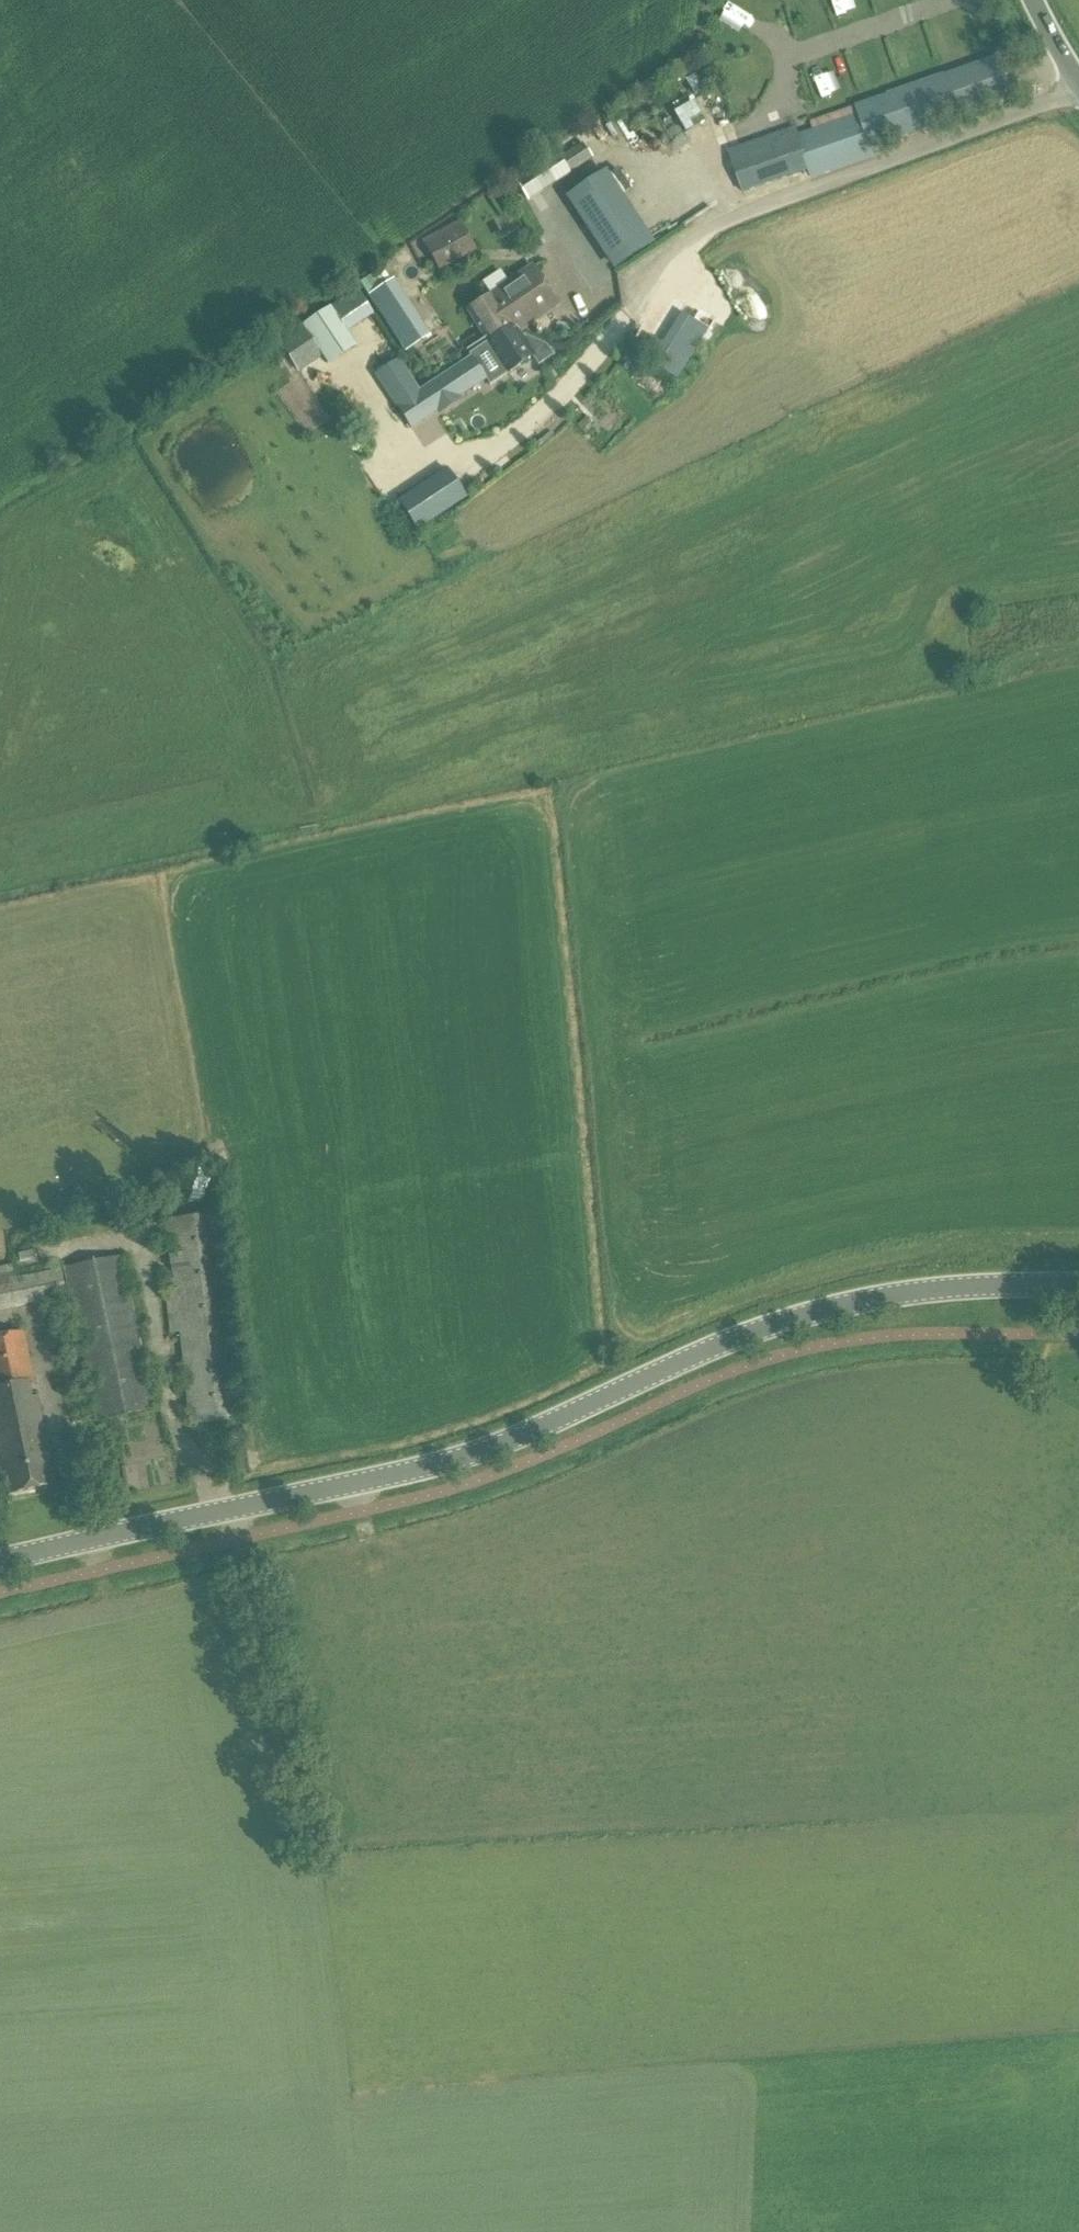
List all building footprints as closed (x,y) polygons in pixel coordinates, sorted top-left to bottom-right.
[(858,115),(799,135),(810,171),(813,181),(876,157),(873,150),(1017,100),(1006,67),(1002,56),(1001,56),(854,107),(858,115)] [(743,196),(810,171),(799,135),(797,128),(729,151),(743,196)] [(560,159),(569,172),(591,158),(582,145),(560,159)] [(569,172),(560,159),(556,153),(531,169),(545,190),(570,174),(569,172)] [(619,198),(603,173),(571,194),(587,220),(619,198)] [(585,293),(660,240),(636,207),(561,259),(585,293)] [(426,245),(438,266),(472,246),(461,225),(426,245)] [(516,334),(518,333),(517,333),(557,306),(532,269),(467,313),(488,343),(511,327),(516,334)] [(377,310),(402,294),(393,280),(368,296),(377,310)] [(405,353),(430,337),(420,322),(395,338),(405,353)] [(298,373),(322,357),(303,329),(302,327),(278,343),(279,344),(298,373)] [(339,327),(314,345),(323,357),(348,339),(339,327)] [(522,340),(518,333),(516,334),(511,327),(488,343),(508,374),(533,357),(537,362),(549,354),(545,348),(527,336),(522,340)] [(419,391),(399,360),(376,375),(411,428),(487,378),(472,356),(419,391)] [(416,532),(466,499),(446,469),(397,502),(416,532)] [(221,1214),(166,1221),(190,1427),(246,1420),(221,1214)] [(39,1249),(18,1253),(20,1264),(41,1259),(39,1249)] [(64,1270),(96,1422),(156,1410),(123,1257),(64,1270)] [(67,1297),(61,1270),(15,1280),(12,1265),(0,1267),(0,1312),(67,1297)] [(7,1495),(56,1485),(37,1398),(32,1399),(28,1383),(34,1382),(23,1333),(0,1338),(0,1461),(7,1495)]
